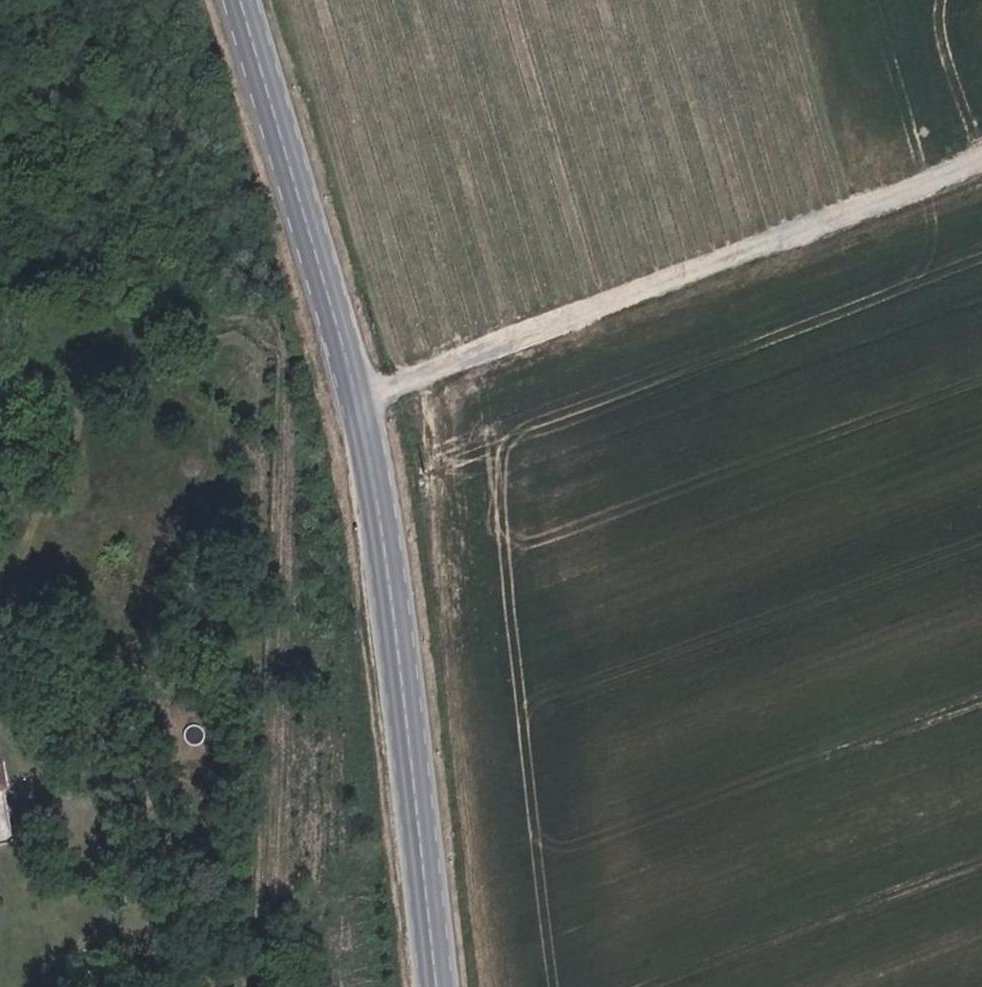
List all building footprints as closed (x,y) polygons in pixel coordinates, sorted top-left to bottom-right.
[(16,837),(2,752),(0,753),(0,840),(16,837)]
